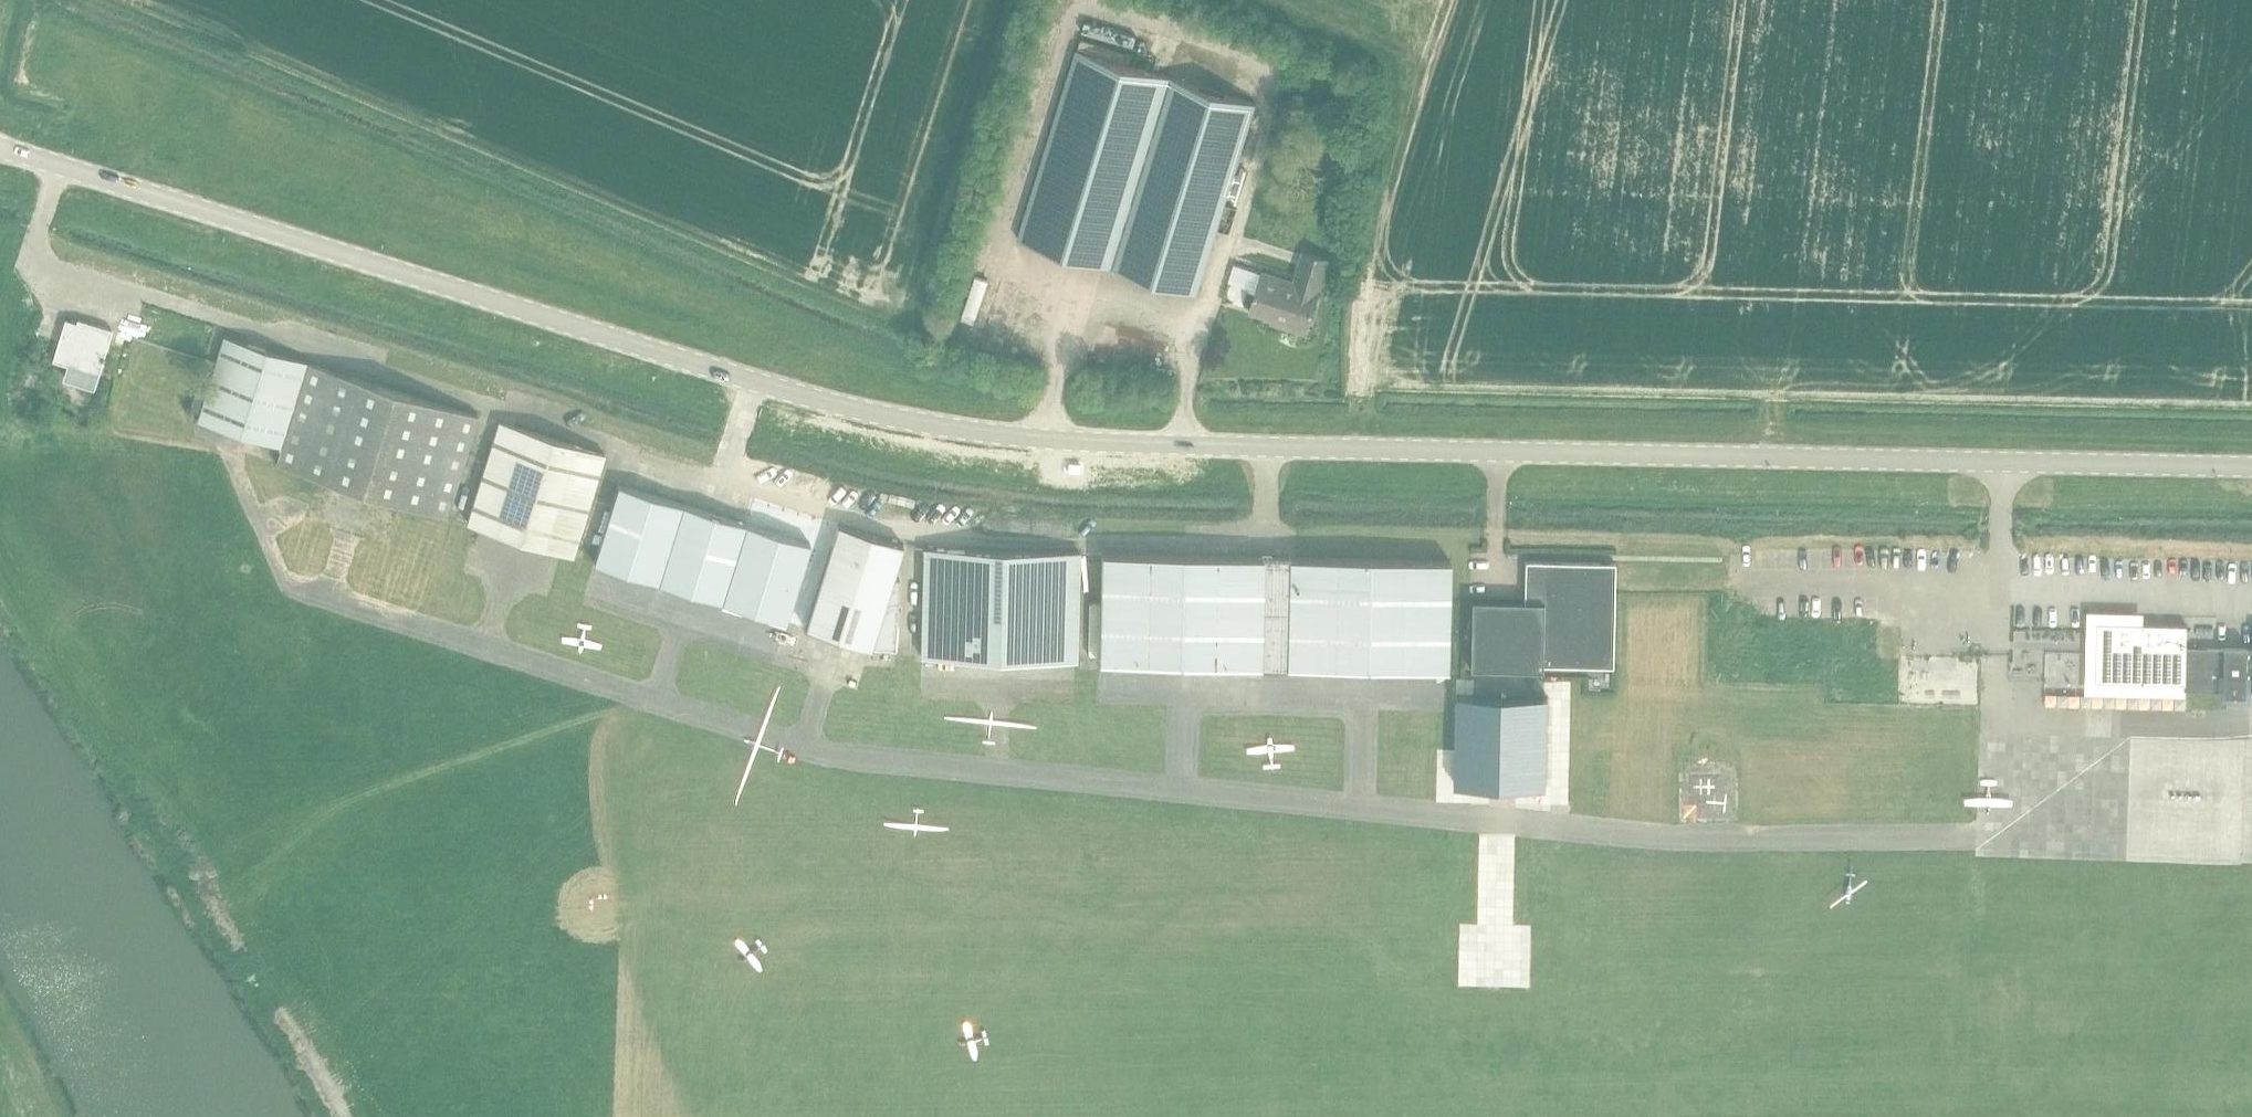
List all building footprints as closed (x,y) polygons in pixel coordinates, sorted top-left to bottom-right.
[(1018,237),(1045,245),(1197,293),(1217,230),(1230,233),(1237,207),(1225,204),(1256,104),(1228,95),(1238,61),(1182,43),(1171,77),(1077,48),(1018,237)] [(1251,289),(1257,290),(1251,309),(1274,316),(1272,321),(1307,331),(1329,258),(1303,250),(1294,279),(1263,269),(1263,270),(1235,262),(1230,279),(1249,285),(1251,289)] [(65,319),(53,360),(69,365),(65,378),(94,386),(99,375),(103,361),(104,361),(105,358),(104,357),(113,331),(85,322),(83,328),(77,326),(77,324),(65,319)] [(197,420),(282,446),(277,464),(446,516),(478,415),(224,335),(197,420)] [(189,410),(199,413),(215,362),(205,358),(189,410)] [(605,454),(499,421),(467,522),(573,555),(605,454)] [(810,543),(619,484),(594,562),(786,620),(810,543)] [(900,578),(892,578),(903,544),(838,524),(805,628),(870,648),(871,647),(895,649),(900,578)] [(921,656),(1077,660),(1079,552),(924,548),(921,656)] [(1263,556),(1102,552),(1099,660),(1260,663),(1263,556)] [(1263,556),(1260,663),(1286,664),(1289,557),(1263,556)] [(1289,557),(1286,664),(1447,667),(1450,560),(1289,557)] [(1615,562),(1525,561),(1524,600),(1471,599),(1470,668),(1542,669),(1542,665),(1613,666),(1615,562)] [(2097,681),(2186,683),(2186,688),(2226,689),(2226,687),(2246,687),(2246,689),(2251,689),(2251,650),(2247,649),(2247,652),(2227,651),(2227,649),(2220,649),(2221,608),(2181,607),(2181,625),(2098,622),(2097,681)] [(1548,696),(1457,694),(1455,784),(1547,786),(1548,696)]
